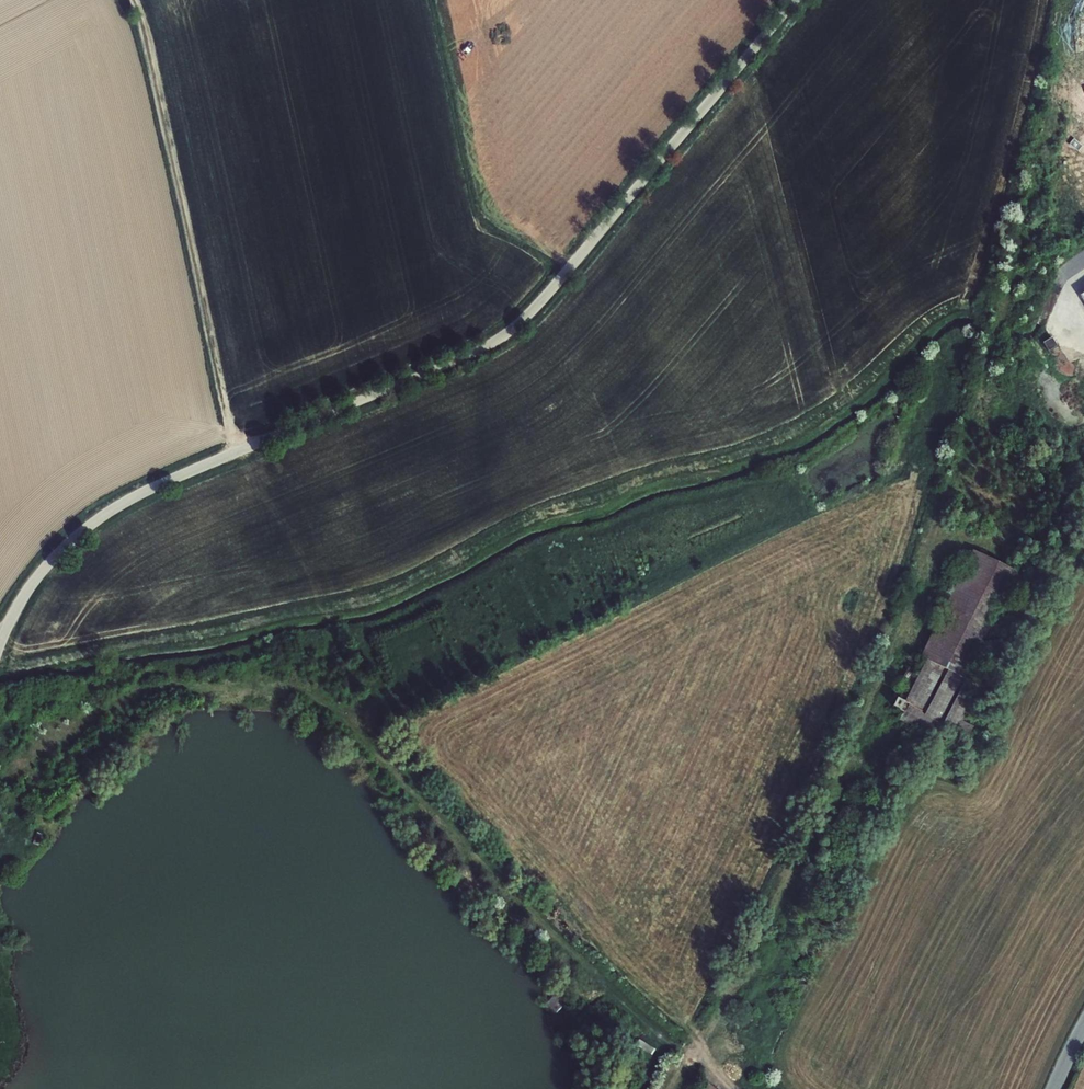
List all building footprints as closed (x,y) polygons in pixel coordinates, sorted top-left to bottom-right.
[(1043,342),(1048,351),(1057,345),(1052,337),(1043,342)] [(1014,574),(968,550),(921,655),(925,658),(902,709),(964,741),(984,696),(961,683),(1014,574)]
